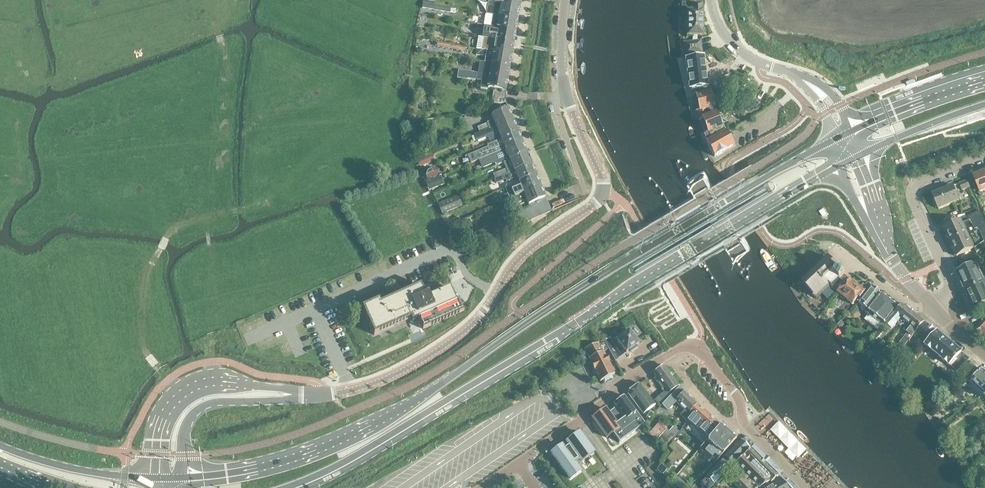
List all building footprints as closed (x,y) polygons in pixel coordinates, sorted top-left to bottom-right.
[(518,19),(520,8),(501,5),(477,0),(476,7),(487,9),(500,11),(499,16),(518,19)] [(423,3),(422,8),(450,13),(451,8),(423,3)] [(692,34),(697,34),(702,34),(703,11),(702,10),(702,4),(695,4),(695,10),(688,10),(687,34),(692,34)] [(516,31),(518,19),(499,16),(485,14),(483,26),(497,29),(516,31)] [(514,43),(516,31),(497,29),(483,26),(477,25),(476,30),(483,31),(482,38),(490,39),(491,34),(496,35),(495,40),(514,43)] [(697,34),(692,34),(692,40),(683,41),(685,55),(701,53),(700,40),(697,40),(697,34)] [(495,40),(490,39),(482,38),(478,37),(476,49),(493,52),(512,55),(514,43),(495,40)] [(466,48),(438,43),(437,47),(465,52),(466,48)] [(510,67),(512,55),(493,52),(476,49),(476,50),(475,55),(486,56),(485,63),(492,64),(510,67)] [(685,59),(687,73),(691,89),(706,87),(703,57),(685,59)] [(492,64),(485,63),(484,63),(484,62),(480,62),(478,74),(490,76),(507,79),(510,67),(492,64)] [(476,80),(477,74),(468,72),(458,71),(457,79),(467,80),(467,79),(476,80)] [(505,91),(507,79),(490,76),(478,74),(477,81),(481,81),(480,88),(487,90),(487,88),(494,89),(505,91)] [(504,98),(505,91),(494,89),(492,99),(492,104),(506,103),(504,98)] [(702,119),(715,113),(711,115),(710,108),(714,107),(710,92),(695,96),(699,109),(696,110),(699,120),(702,119)] [(496,127),(513,120),(508,108),(491,115),(493,120),(487,123),(477,127),(480,133),(496,127)] [(734,108),(729,111),(733,121),(739,119),(734,108)] [(702,119),(699,120),(699,122),(702,121),(707,132),(704,133),(708,142),(725,132),(720,135),(717,129),(721,127),(715,113),(702,119)] [(496,127),(480,133),(474,136),(476,141),(486,137),(486,138),(498,133),(500,138),(518,131),(513,120),(496,127)] [(505,149),(522,142),(518,131),(500,138),(487,144),(488,147),(477,152),(480,159),(505,149)] [(733,145),(725,132),(708,142),(706,143),(714,156),(733,145)] [(527,153),(522,142),(505,149),(480,159),(484,167),(495,162),(496,165),(509,160),(510,159),(527,153)] [(532,164),(527,153),(510,159),(512,164),(506,167),(506,169),(493,174),(495,179),(514,171),(515,171),(532,164)] [(417,160),(420,167),(435,161),(432,154),(417,160)] [(536,175),(532,164),(515,171),(514,171),(495,179),(497,183),(506,179),(507,182),(517,177),(519,182),(536,175)] [(431,179),(432,179),(436,178),(439,171),(434,169),(428,172),(426,177),(427,177),(427,179),(430,180),(431,179)] [(974,176),(980,191),(984,189),(984,172),(974,176)] [(541,186),(536,175),(519,182),(521,187),(512,190),(513,192),(502,196),(504,201),(515,197),(524,193),(541,186)] [(440,177),(425,183),(428,190),(443,184),(440,177)] [(960,184),(962,191),(970,187),(967,181),(960,184)] [(547,200),(541,186),(524,193),(515,197),(517,203),(526,200),(530,207),(516,213),(517,217),(521,224),(534,218),(551,211),(547,200)] [(953,186),(943,190),(933,195),(939,209),(959,201),(953,186)] [(438,204),(440,208),(443,215),(462,207),(457,196),(438,204)] [(950,243),(984,227),(984,221),(979,207),(967,212),(969,217),(944,229),(950,243)] [(469,219),(460,223),(464,232),(473,229),(469,219)] [(950,243),(957,257),(974,249),(977,253),(984,247),(984,227),(950,243)] [(731,246),(725,249),(729,257),(739,251),(735,244),(731,247),(731,246)] [(804,281),(801,288),(811,298),(818,296),(826,298),(834,290),(846,275),(839,268),(834,262),(834,263),(828,258),(804,281)] [(967,292),(984,284),(975,265),(958,273),(967,292)] [(846,275),(834,290),(841,296),(840,298),(844,301),(847,300),(853,305),(859,298),(860,299),(871,285),(868,283),(865,286),(863,285),(861,288),(858,286),(857,284),(854,281),(852,282),(851,281),(846,275)] [(984,284),(967,292),(974,308),(984,303),(984,283),(984,284)] [(379,300),(362,308),(374,335),(410,319),(412,322),(418,319),(423,329),(464,311),(459,300),(456,301),(450,288),(430,297),(428,294),(425,295),(421,285),(380,303),(379,300)] [(860,299),(858,302),(871,313),(885,296),(871,285),(860,299)] [(885,296),(871,313),(876,316),(874,318),(876,321),(879,318),(885,323),(898,307),(885,296)] [(374,297),(361,303),(362,306),(375,301),(374,297)] [(874,335),(873,337),(875,339),(876,340),(882,333),(887,328),(889,330),(896,322),(901,327),(902,326),(902,325),(904,325),(906,323),(914,315),(902,305),(900,308),(895,313),(886,324),(884,325),(874,335)] [(907,333),(900,343),(904,346),(912,337),(914,336),(925,323),(924,322),(914,315),(906,323),(908,325),(904,330),(907,333)] [(976,328),(984,336),(984,319),(976,328)] [(925,323),(914,336),(925,345),(955,370),(958,373),(970,360),(967,357),(954,347),(936,331),(925,323)] [(629,331),(627,332),(616,341),(612,335),(608,337),(604,339),(615,361),(626,353),(626,354),(629,351),(630,353),(637,348),(635,346),(639,344),(629,331)] [(603,351),(602,349),(598,342),(579,351),(584,361),(589,358),(592,364),(591,364),(593,368),(592,369),(593,370),(592,371),(594,375),(597,374),(600,382),(603,380),(604,383),(613,379),(612,376),(614,374),(609,363),(610,363),(606,356),(606,357),(603,351)] [(898,344),(894,349),(898,352),(902,347),(898,344)] [(666,390),(668,393),(678,386),(664,366),(654,374),(656,377),(654,379),(661,389),(663,387),(666,390)] [(975,386),(984,377),(984,373),(980,369),(969,379),(975,386)] [(975,386),(973,387),(977,392),(981,390),(984,394),(984,377),(975,386)] [(627,393),(633,400),(643,414),(655,405),(639,384),(640,384),(639,383),(627,393)] [(691,410),(697,404),(696,403),(684,392),(684,391),(679,387),(662,405),(668,410),(675,403),(674,402),(675,401),(684,410),(680,414),(687,420),(688,419),(694,412),(691,410)] [(670,396),(668,393),(666,390),(654,400),(659,407),(670,396)] [(617,407),(611,411),(608,413),(605,409),(592,418),(609,441),(617,435),(621,441),(644,424),(623,396),(614,403),(617,407)] [(720,425),(697,404),(691,410),(694,412),(688,419),(703,431),(700,435),(707,440),(720,425)] [(813,468),(819,462),(780,420),(766,432),(776,443),(777,442),(794,461),(800,455),(813,468)] [(736,439),(720,425),(707,440),(700,448),(716,462),(736,439)] [(657,439),(665,446),(678,431),(673,426),(669,431),(666,429),(657,439)] [(551,453),(570,479),(580,472),(575,464),(579,460),(581,462),(594,452),(579,433),(566,442),(569,446),(564,449),(561,446),(551,453)] [(701,483),(705,487),(711,487),(734,465),(749,450),(750,449),(749,448),(754,444),(746,436),(741,440),(739,441),(738,441),(737,442),(737,443),(723,457),(724,458),(705,476),(706,478),(701,483)] [(674,441),(668,447),(681,459),(687,452),(674,441)] [(732,483),(737,487),(761,487),(769,483),(771,484),(778,477),(782,472),(754,445),(750,449),(749,450),(734,465),(743,473),(732,483)] [(824,465),(814,469),(821,483),(830,479),(824,465)] [(682,470),(677,476),(683,481),(688,475),(682,470)] [(788,479),(784,483),(778,477),(771,484),(769,483),(761,487),(797,487),(788,479)] [(677,478),(672,484),(676,487),(688,487),(677,478)]
